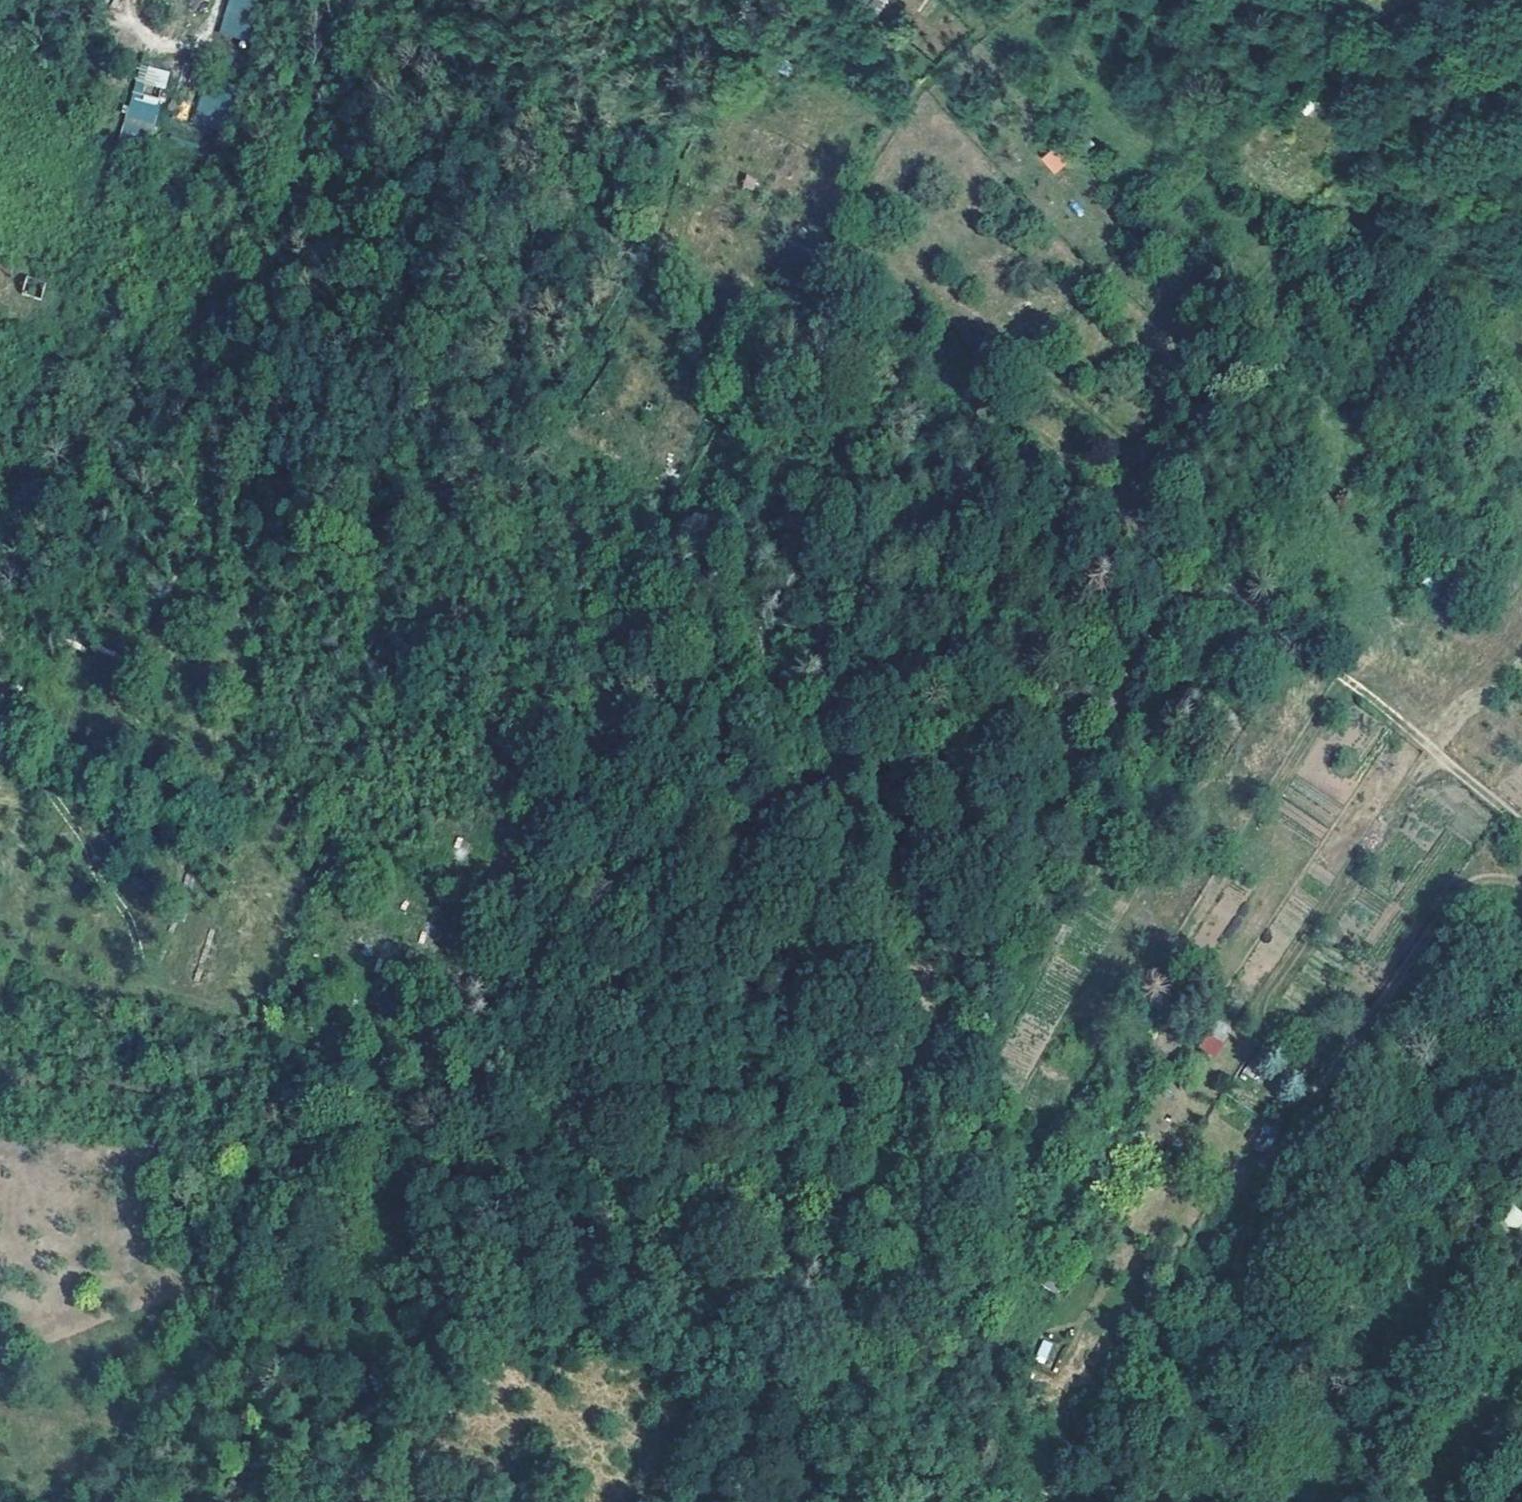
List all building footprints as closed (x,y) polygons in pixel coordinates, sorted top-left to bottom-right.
[(216,32),(253,44),(267,0),(227,0),(216,32)] [(882,13),(886,0),(861,0),(859,6),(882,13)] [(1504,9),(1491,15),(1496,26),(1509,19),(1504,9)] [(148,149),(168,74),(138,66),(119,141),(148,149)] [(221,130),(232,96),(205,87),(194,122),(221,130)] [(113,124),(103,122),(100,131),(110,134),(113,124)] [(1040,159),(1054,175),(1067,164),(1052,148),(1040,159)] [(1224,254),(1213,264),(1223,274),(1233,264),(1224,254)] [(44,283),(25,278),(20,294),(38,300),(44,283)] [(1254,675),(1240,665),(1234,674),(1248,684),(1254,675)] [(1509,797),(1521,808),(1521,793),(1517,789),(1509,797)] [(1169,990),(1159,982),(1153,991),(1164,998),(1169,990)] [(1203,1005),(1191,997),(1185,1007),(1197,1015),(1203,1005)] [(1227,1028),(1216,1020),(1208,1033),(1219,1040),(1227,1028)] [(1142,1037),(1132,1030),(1126,1039),(1136,1046),(1142,1037)] [(1205,1035),(1198,1048),(1214,1056),(1220,1043),(1205,1035)] [(1267,1069),(1250,1059),(1243,1072),(1260,1081),(1267,1069)]
